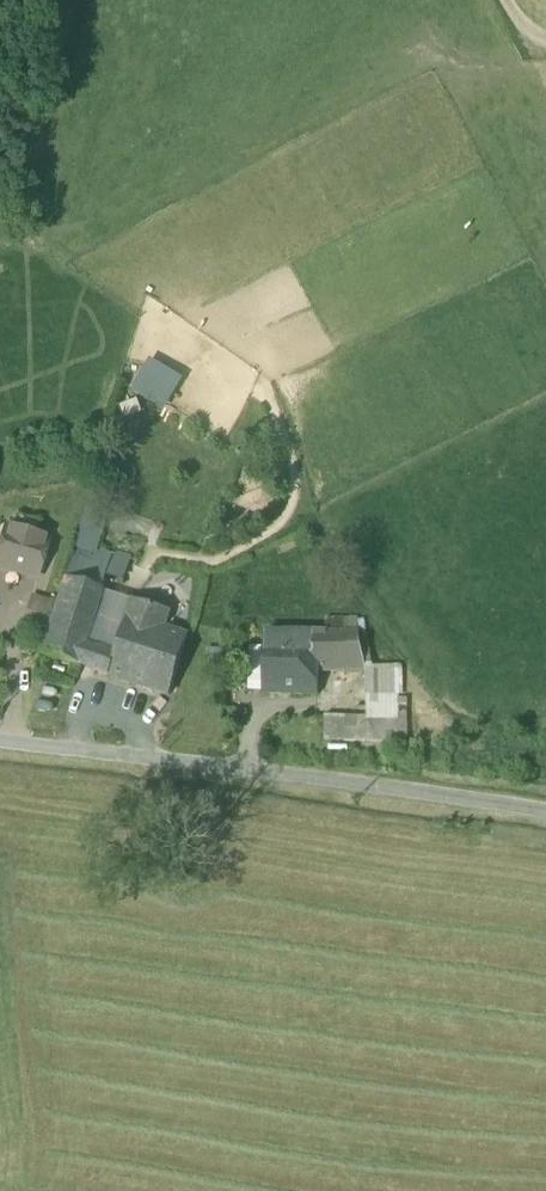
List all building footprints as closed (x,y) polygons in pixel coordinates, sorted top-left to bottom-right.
[(183,381),(149,362),(131,394),(163,413),(183,381)] [(36,579),(47,540),(7,528),(0,550),(0,568),(36,579)] [(74,546),(64,578),(101,590),(111,558),(74,546)] [(40,653),(78,666),(84,645),(101,590),(64,578),(40,653)] [(133,600),(101,590),(84,645),(100,650),(114,655),(133,600)] [(30,613),(46,618),(51,599),(35,595),(30,613)] [(107,675),(169,696),(188,637),(164,628),(169,611),(133,600),(114,655),(107,675)] [(359,635),(366,673),(373,672),(366,633),(359,635)] [(262,695),(318,696),(318,674),(314,635),(264,635),(264,648),(249,648),(248,684),(262,684),(262,695)] [(318,674),(366,673),(359,635),(314,635),(318,674)] [(100,650),(84,645),(78,666),(93,671),(100,650)] [(114,655),(100,650),(93,671),(107,675),(114,655)] [(366,673),(366,697),(399,697),(399,691),(399,671),(391,671),(381,671),(373,672),(366,673)] [(398,743),(399,697),(366,697),(366,718),(324,716),(324,741),(398,743)]
